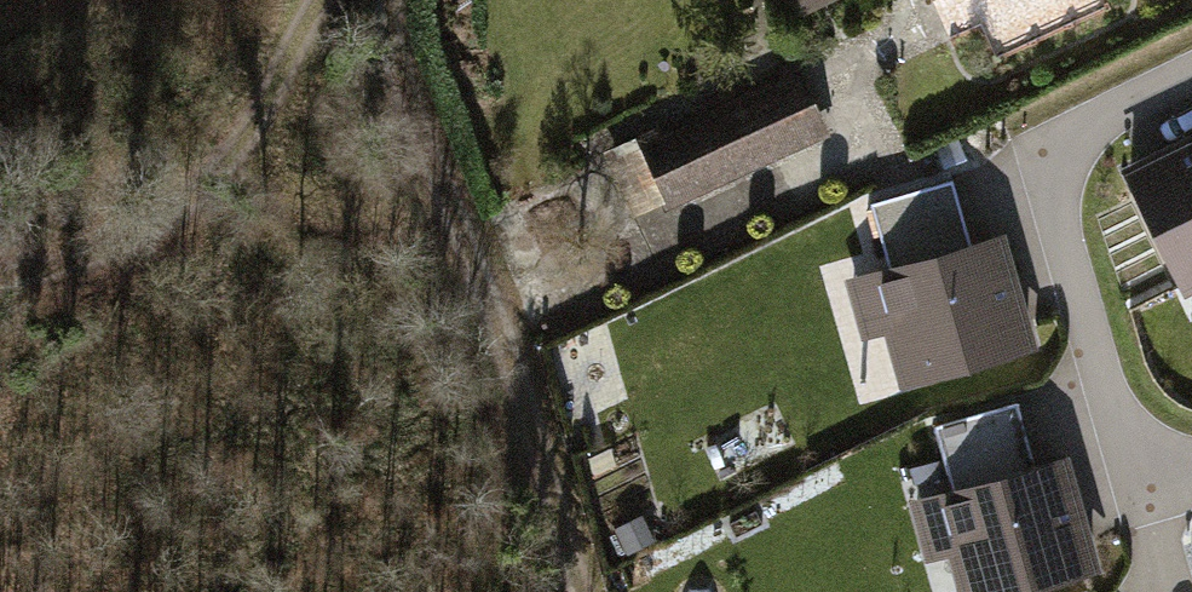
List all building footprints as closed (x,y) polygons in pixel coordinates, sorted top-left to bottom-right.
[(792,17),(834,0),(785,0),(792,17)] [(783,71),(621,141),(648,204),(811,135),(783,71)] [(1115,178),(1174,297),(1191,288),(1191,140),(1115,178)] [(1003,244),(857,291),(875,349),(886,346),(901,393),(1036,349),(1003,244)] [(915,515),(934,573),(944,570),(951,591),(1035,591),(1095,573),(1061,468),(915,515)]
